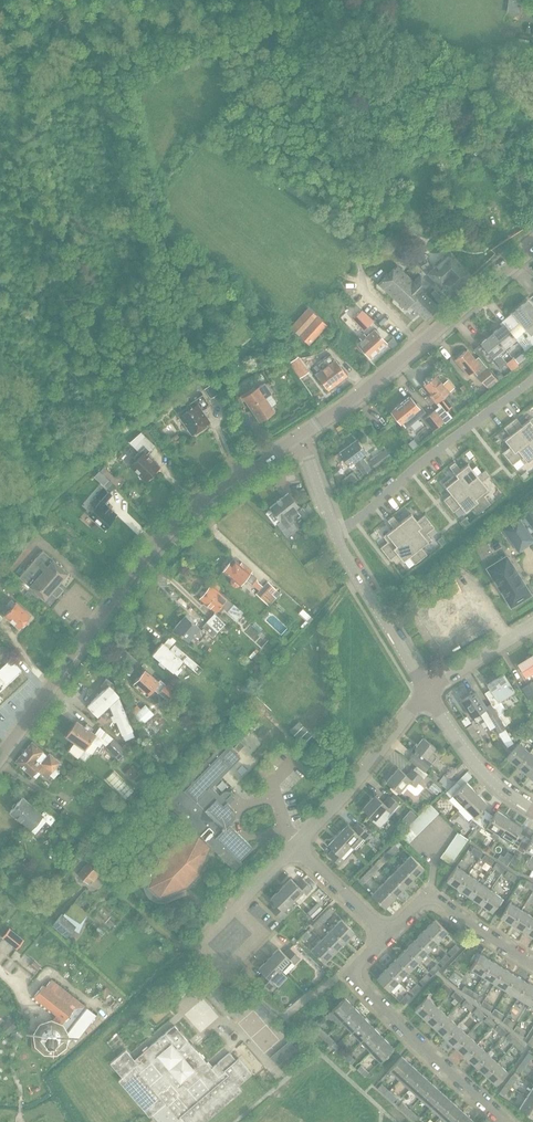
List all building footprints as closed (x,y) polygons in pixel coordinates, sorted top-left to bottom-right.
[(520,15),(522,0),(508,0),(506,13),(520,15)] [(435,297),(442,304),(472,275),(451,252),(428,273),(436,281),(432,285),(435,289),(432,292),(436,296),(435,297)] [(417,257),(424,269),(431,266),(423,253),(417,257)] [(400,304),(425,279),(420,275),(414,282),(397,265),(379,284),(400,304)] [(425,279),(400,304),(406,309),(410,305),(426,319),(439,306),(423,290),(430,284),(425,279)] [(532,328),(532,306),(528,300),(517,308),(532,328)] [(517,308),(507,317),(515,326),(520,322),(526,329),(516,337),(516,338),(516,339),(525,350),(532,344),(532,328),(517,308)] [(291,328),(310,344),(326,324),(308,309),(291,328)] [(353,318),(364,329),(373,320),(362,310),(353,318)] [(510,330),(515,326),(507,317),(500,322),(502,325),(493,333),(505,348),(516,339),(516,338),(516,337),(510,330)] [(358,344),(370,357),(387,342),(374,329),(358,344)] [(507,351),(505,348),(493,333),(480,343),(501,367),(507,362),(502,355),(507,351)] [(478,356),(475,359),(467,350),(456,359),(469,375),(473,371),(485,386),(496,377),(478,356)] [(316,374),(328,390),(347,375),(331,354),(318,364),(322,369),(316,374)] [(290,364),(298,375),(304,370),(295,359),(290,364)] [(445,410),(451,404),(444,396),(449,393),(435,375),(423,384),(430,393),(428,395),(434,402),(437,400),(445,410)] [(263,396),(269,391),(263,383),(257,387),(256,386),(242,396),(260,421),(274,411),(263,396)] [(180,415),(193,433),(209,422),(205,416),(208,414),(204,409),(210,405),(203,394),(189,403),(192,407),(180,415)] [(403,420),(407,425),(417,417),(413,412),(417,409),(408,397),(394,409),(403,420)] [(444,421),(449,417),(440,406),(435,410),(444,421)] [(423,418),(432,429),(442,420),(433,410),(423,418)] [(240,414),(245,433),(252,428),(248,411),(240,414)] [(532,437),(532,418),(532,417),(522,425),(516,418),(510,422),(526,442),(529,439),(532,437)] [(506,458),(526,442),(510,422),(503,427),(509,435),(504,439),(510,446),(502,452),(502,453),(506,458)] [(131,465),(146,480),(160,466),(146,454),(150,450),(150,449),(154,445),(145,436),(140,441),(135,447),(139,451),(134,457),(136,459),(131,465)] [(529,439),(526,442),(506,458),(512,465),(519,459),(524,464),(532,457),(532,444),(529,439)] [(361,473),(369,468),(361,458),(365,456),(363,454),(364,453),(354,440),(338,452),(343,459),(341,461),(345,466),(347,464),(348,465),(353,461),(361,473)] [(121,454),(126,459),(133,453),(128,447),(121,454)] [(368,460),(375,468),(390,457),(384,448),(368,460)] [(477,476),(468,463),(460,469),(454,462),(449,466),(455,474),(465,486),(478,476),(477,476)] [(490,491),(482,481),(489,475),(485,470),(477,476),(478,476),(465,486),(467,489),(483,509),(490,503),(484,496),(490,491)] [(353,471),(342,479),(346,485),(358,478),(353,471)] [(465,486),(455,474),(443,483),(451,494),(443,500),(447,505),(467,489),(465,486)] [(106,503),(105,504),(104,503),(112,494),(103,487),(90,502),(95,506),(89,513),(105,527),(106,526),(108,527),(113,522),(111,520),(116,514),(111,509),(112,508),(106,503)] [(483,509),(467,489),(447,505),(453,512),(460,506),(465,511),(472,506),(478,513),(483,509)] [(307,503),(297,511),(295,508),(298,506),(287,493),(270,507),(279,519),(275,522),(287,537),(298,528),(292,521),(300,514),(304,519),(308,516),(309,517),(315,513),(307,503)] [(532,535),(528,529),(532,525),(532,510),(532,511),(527,505),(516,513),(518,515),(532,535)] [(408,536),(428,520),(424,515),(417,521),(411,513),(399,523),(398,524),(408,536)] [(408,536),(398,524),(399,523),(393,516),(387,520),(393,528),(383,536),(387,541),(380,547),(386,554),(405,538),(408,536)] [(518,517),(502,529),(518,552),(532,541),(532,538),(518,517)] [(431,539),(427,533),(434,527),(428,520),(408,536),(405,538),(421,558),(427,554),(421,547),(431,539)] [(445,542),(441,536),(437,540),(441,545),(445,542)] [(421,558),(405,538),(386,554),(390,559),(390,560),(397,554),(403,561),(408,556),(414,564),(421,558)] [(51,592),(56,597),(63,589),(58,585),(69,572),(43,550),(19,576),(45,599),(51,592)] [(487,568),(511,607),(531,594),(507,555),(487,568)] [(241,562),(239,564),(235,560),(231,564),(230,562),(223,570),(232,578),(230,580),(230,584),(234,587),(238,587),(245,578),(252,584),(257,578),(250,572),(252,570),(241,562)] [(256,594),(269,606),(281,593),(268,581),(256,594)] [(226,598),(212,585),(211,587),(210,586),(200,598),(215,611),(221,604),(228,610),(229,612),(237,619),(243,612),(226,598)] [(307,601),(317,610),(327,599),(318,589),(307,601)] [(5,614),(20,628),(31,616),(11,599),(6,605),(10,608),(5,614)] [(206,622),(217,632),(225,623),(214,613),(206,622)] [(217,632),(206,622),(200,628),(185,615),(174,628),(188,641),(189,640),(193,644),(197,639),(199,641),(207,632),(213,637),(217,632)] [(182,650),(177,655),(162,642),(152,653),(172,671),(182,660),(198,674),(203,669),(182,650)] [(532,674),(532,656),(519,665),(525,675),(531,671),(532,674)] [(5,681),(7,682),(21,669),(16,664),(17,663),(12,658),(0,669),(0,685),(5,681)] [(142,665),(152,674),(156,669),(146,660),(142,665)] [(160,678),(158,681),(146,670),(133,684),(146,695),(153,687),(168,700),(175,691),(160,678)] [(484,694),(491,704),(498,715),(504,712),(498,703),(515,693),(503,674),(487,684),(490,690),(484,694)] [(122,735),(132,730),(118,696),(119,695),(111,686),(113,683),(106,678),(101,685),(105,688),(88,704),(98,715),(109,704),(122,735)] [(530,700),(532,698),(532,683),(532,682),(522,688),(530,700)] [(498,715),(491,704),(485,707),(475,692),(462,700),(472,716),(479,711),(490,729),(495,726),(507,746),(513,742),(505,728),(498,715)] [(134,715),(142,724),(153,714),(145,705),(134,715)] [(87,723),(84,726),(77,720),(66,735),(75,741),(68,751),(78,758),(79,756),(85,760),(90,753),(91,753),(97,744),(99,746),(102,742),(105,745),(105,746),(118,759),(126,751),(113,738),(100,726),(95,733),(90,729),(92,728),(87,723)] [(298,721),(289,731),(293,735),(303,726),(298,721)] [(303,726),(293,735),(298,740),(307,730),(303,726)] [(307,730),(298,740),(302,744),(312,735),(307,730)] [(312,735),(302,744),(307,748),(316,739),(312,735)] [(410,759),(426,771),(437,757),(431,753),(435,747),(423,738),(415,749),(417,751),(410,759)] [(221,793),(219,796),(211,788),(240,759),(228,747),(230,744),(227,740),(165,803),(173,811),(170,813),(175,817),(178,814),(199,834),(166,846),(167,848),(161,855),(159,854),(154,868),(148,866),(145,875),(144,879),(143,881),(143,884),(143,886),(144,888),(145,891),(146,894),(149,897),(151,898),(154,900),(157,901),(161,902),(168,901),(186,894),(184,889),(191,886),(190,885),(197,878),(198,879),(211,846),(219,854),(218,855),(235,871),(242,864),(240,861),(253,848),(228,824),(232,821),(233,820),(234,819),(234,818),(234,817),(235,816),(235,815),(235,814),(235,813),(234,812),(234,811),(233,810),(232,809),(226,803),(234,795),(233,794),(232,794),(231,793),(230,792),(229,792),(228,792),(227,792),(225,792),(223,792),(222,793),(221,793)] [(50,753),(47,756),(31,742),(16,761),(32,775),(37,769),(47,778),(49,774),(54,778),(59,771),(55,768),(60,762),(50,753)] [(517,766),(529,752),(519,743),(507,757),(517,766)] [(532,769),(532,756),(529,752),(517,766),(528,775),(532,769)] [(412,769),(407,775),(398,768),(387,781),(400,792),(404,786),(414,795),(417,795),(424,787),(418,783),(423,777),(412,769)] [(463,806),(477,792),(466,781),(461,786),(457,782),(446,792),(451,797),(453,795),(463,806)] [(478,824),(488,812),(482,807),(487,803),(477,792),(463,806),(473,815),(471,818),(478,824)] [(390,796),(384,803),(375,795),(363,808),(375,819),(385,808),(392,814),(400,804),(390,796)] [(46,808),(42,813),(23,796),(10,810),(35,832),(46,819),(51,823),(56,817),(46,808)] [(426,809),(435,817),(439,813),(431,804),(426,809)] [(431,822),(435,817),(426,809),(422,813),(431,822)] [(499,834),(509,818),(497,811),(493,816),(488,812),(478,824),(485,830),(491,833),(490,835),(496,839),(499,834)] [(426,826),(431,822),(422,813),(418,817),(426,826)] [(422,830),(426,826),(418,817),(413,822),(422,830)] [(517,849),(525,836),(518,832),(522,826),(509,818),(499,834),(511,842),(510,845),(517,849)] [(418,835),(422,830),(413,822),(409,826),(418,835)] [(350,845),(355,850),(364,840),(369,834),(357,823),(352,828),(347,824),(338,834),(350,845)] [(413,839),(418,835),(409,826),(405,831),(413,839)] [(409,844),(413,839),(405,831),(400,835),(409,844)] [(455,837),(465,844),(468,839),(458,832),(455,837)] [(340,866),(355,850),(350,845),(338,834),(328,845),(333,849),(328,854),(340,866)] [(531,839),(525,836),(517,849),(524,854),(526,850),(532,854),(529,859),(528,858),(521,872),(529,876),(532,868),(532,835),(531,839)] [(461,849),(465,844),(455,837),(451,842),(461,849)] [(387,851),(391,856),(399,848),(398,847),(401,844),(397,841),(387,851)] [(457,854),(461,849),(451,842),(448,847),(457,854)] [(454,859),(457,854),(448,847),(444,852),(454,859)] [(470,851),(479,858),(482,853),(473,847),(470,851)] [(382,865),(391,856),(387,851),(377,861),(382,865)] [(450,864),(454,859),(444,852),(440,857),(450,864)] [(481,859),(490,865),(494,861),(485,854),(481,859)] [(401,865),(414,878),(424,868),(411,855),(401,865)] [(377,870),(382,865),(377,861),(368,871),(375,878),(380,873),(377,870)] [(93,879),(94,880),(100,873),(87,862),(77,874),(89,884),(93,879)] [(493,867),(502,873),(505,868),(496,862),(493,867)] [(404,888),(414,878),(401,865),(391,875),(404,888)] [(459,888),(469,874),(457,866),(447,879),(459,888)] [(504,875),(513,881),(517,876),(508,870),(504,875)] [(368,886),(375,878),(368,871),(360,878),(368,886)] [(470,896),(480,882),(469,874),(459,888),(470,896)] [(394,897),(404,888),(391,875),(382,884),(394,897)] [(280,888),(292,900),(303,890),(306,893),(312,887),(301,877),(296,882),(291,877),(280,888)] [(532,890),(532,883),(527,880),(524,884),(525,885),(523,889),(530,893),(532,889),(532,890)] [(481,903),(491,890),(480,882),(470,896),(481,903)] [(384,907),(394,897),(382,884),(372,895),(384,907)] [(283,909),(292,900),(280,888),(271,897),(276,902),(270,908),(280,919),(287,912),(283,909)] [(491,890),(481,903),(493,912),(502,898),(491,890)] [(307,912),(313,918),(323,908),(317,902),(307,912)] [(513,924),(521,909),(509,902),(500,916),(513,924)] [(532,917),(532,916),(521,909),(513,924),(524,931),(532,917)] [(320,918),(323,921),(331,914),(327,910),(320,918)] [(53,923),(66,936),(76,925),(62,913),(53,923)] [(175,919),(181,925),(186,920),(180,914),(175,919)] [(524,931),(532,936),(532,917),(524,931)] [(316,929),(323,921),(320,918),(312,925),(316,929)] [(331,929),(343,942),(353,932),(341,919),(331,929)] [(425,929),(437,941),(447,931),(434,919),(425,929)] [(334,951),(343,942),(331,929),(321,938),(334,951)] [(427,951),(437,941),(425,929),(415,939),(427,951)] [(300,937),(304,942),(312,934),(307,930),(300,937)] [(324,961),(334,951),(321,938),(311,948),(324,961)] [(418,961),(427,951),(415,939),(405,948),(418,961)] [(448,951),(452,955),(459,948),(455,944),(448,951)] [(268,957),(281,970),(291,960),(294,963),(300,957),(289,947),(284,953),(278,947),(268,957)] [(408,970),(418,961),(405,948),(396,958),(408,970)] [(438,961),(442,965),(450,957),(446,954),(438,961)] [(483,976),(492,961),(480,954),(471,968),(483,976)] [(271,980),(281,970),(268,957),(258,968),(263,973),(258,979),(269,989),(275,983),(271,980)] [(399,980),(408,970),(396,958),(386,968),(399,980)] [(495,983),(503,968),(492,961),(483,976),(495,983)] [(429,971),(433,975),(440,967),(436,963),(429,971)] [(389,990),(399,980),(386,968),(377,978),(389,990)] [(506,990),(515,975),(503,968),(495,983),(506,990)] [(419,981),(423,985),(430,977),(426,973),(419,981)] [(518,997),(527,982),(515,975),(506,990),(518,997)] [(75,1040),(96,1015),(53,979),(47,986),(45,985),(36,996),(58,1014),(53,1020),(53,1024),(51,1024),(50,1024),(49,1024),(47,1025),(46,1025),(45,1025),(45,1026),(44,1027),(43,1027),(42,1028),(41,1029),(41,1030),(40,1032),(40,1033),(40,1034),(39,1035),(31,1036),(32,1049),(52,1057),(52,1046),(54,1046),(55,1045),(56,1045),(57,1044),(58,1044),(59,1043),(59,1042),(60,1041),(60,1040),(61,1039),(61,1038),(62,1037),(62,1035),(62,1034),(61,1033),(65,1032),(75,1040)] [(440,987),(448,994),(452,990),(444,982),(440,987)] [(532,998),(532,986),(527,982),(518,997),(530,1004),(532,998)] [(409,991),(413,995),(421,987),(417,983),(409,991)] [(470,996),(473,991),(464,985),(461,990),(470,996)] [(451,995),(459,1002),(463,998),(455,991),(451,995)] [(473,991),(470,996),(479,1001),(482,997),(473,991)] [(400,1000),(404,1004),(411,997),(407,993),(400,1000)] [(425,1018),(437,1006),(427,996),(415,1009),(425,1018)] [(341,1020),(355,1008),(345,997),(331,1010),(341,1020)] [(462,1003),(470,1011),(473,1006),(466,999),(462,1003)] [(480,1005),(490,1011),(493,1006),(483,1000),(480,1005)] [(435,1028),(447,1015),(437,1006),(425,1018),(435,1028)] [(473,1011),(481,1019),(484,1015),(477,1007),(473,1011)] [(351,1030),(364,1018),(355,1008),(341,1020),(351,1030)] [(491,1013),(500,1019),(503,1014),(494,1008),(491,1013)] [(445,1037),(457,1024),(447,1015),(435,1028),(445,1037)] [(484,1020),(492,1027),(495,1023),(488,1016),(484,1020)] [(502,1022),(512,1027),(515,1022),(505,1017),(502,1022)] [(361,1040),(374,1028),(364,1018),(351,1030),(361,1040)] [(4,1027),(9,1033),(17,1025),(11,1019),(4,1027)] [(455,1046),(467,1034),(457,1024),(445,1037),(455,1046)] [(495,1028),(502,1035),(506,1031),(498,1024),(495,1028)] [(206,1062),(174,1025),(148,1047),(149,1048),(135,1060),(125,1049),(110,1062),(122,1076),(118,1080),(149,1117),(153,1114),(160,1121),(204,1121),(242,1090),(237,1085),(251,1073),(238,1058),(236,1060),(229,1052),(210,1069),(205,1063),(206,1062)] [(513,1030),(522,1036),(525,1031),(516,1025),(513,1030)] [(323,1038),(327,1034),(319,1027),(315,1031),(323,1038)] [(370,1050),(383,1038),(374,1028),(361,1040),(370,1050)] [(513,1044),(517,1040),(509,1032),(506,1037),(513,1044)] [(327,1034),(323,1038),(331,1046),(335,1041),(327,1034)] [(465,1056),(477,1043),(467,1034),(455,1046),(465,1056)] [(383,1038),(370,1050),(380,1061),(393,1048),(383,1038)] [(270,1057),(277,1065),(296,1048),(289,1040),(270,1057)] [(517,1040),(513,1044),(521,1051),(525,1047),(517,1040)] [(475,1065),(487,1052),(477,1043),(465,1056),(475,1065)] [(343,1057),(348,1053),(340,1045),(336,1050),(343,1057)] [(485,1074),(497,1061),(487,1052),(475,1065),(485,1074)] [(527,1063),(532,1056),(532,1055),(528,1052),(522,1060),(527,1063)] [(348,1053),(343,1057),(352,1064),(356,1060),(348,1053)] [(336,1064),(340,1059),(336,1056),(332,1060),(336,1064)] [(400,1079),(412,1066),(402,1056),(389,1070),(400,1079)] [(340,1068),(344,1063),(340,1059),(336,1064),(340,1068)] [(520,1072),(527,1063),(522,1060),(516,1069),(520,1072)] [(497,1061),(485,1074),(496,1084),(507,1071),(497,1061)] [(356,1069),(364,1076),(369,1072),(361,1064),(356,1069)] [(311,1092),(326,1075),(315,1065),(300,1082),(311,1092)] [(410,1088),(422,1075),(412,1066),(400,1079),(410,1088)] [(506,1082),(511,1086),(517,1078),(512,1074),(506,1082)] [(322,1101),(337,1085),(326,1075),(311,1092),(322,1101)] [(420,1098),(432,1084),(422,1075),(410,1088),(420,1098)] [(362,1080),(358,1076),(354,1080),(358,1084),(362,1080)] [(504,1095),(511,1086),(506,1082),(499,1091),(504,1095)] [(386,1095),(390,1091),(381,1083),(377,1088),(386,1095)] [(368,1093),(372,1088),(367,1084),(363,1089),(368,1093)] [(430,1107),(443,1093),(432,1084),(420,1098),(430,1107)] [(333,1112),(348,1095),(337,1085),(322,1101),(333,1112)] [(390,1091),(386,1095),(393,1102),(397,1097),(390,1091)] [(441,1116),(453,1102),(443,1093),(430,1107),(441,1116)] [(526,1096),(519,1108),(532,1117),(532,1100),(526,1096)] [(365,1110),(354,1099),(338,1116),(345,1121),(354,1121),(365,1110)] [(386,1109),(390,1104),(385,1100),(381,1105),(386,1109)] [(406,1114),(410,1109),(402,1102),(398,1106),(406,1114)] [(463,1112),(453,1102),(441,1116),(447,1121),(454,1121),(463,1112)] [(390,1113),(394,1108),(390,1104),(386,1109),(390,1113)] [(410,1109),(406,1114),(413,1120),(417,1116),(410,1109)] [(376,1119),(365,1110),(354,1121),(373,1121),(376,1119)] [(454,1121),(472,1121),(473,1121),(463,1112),(454,1121)]
